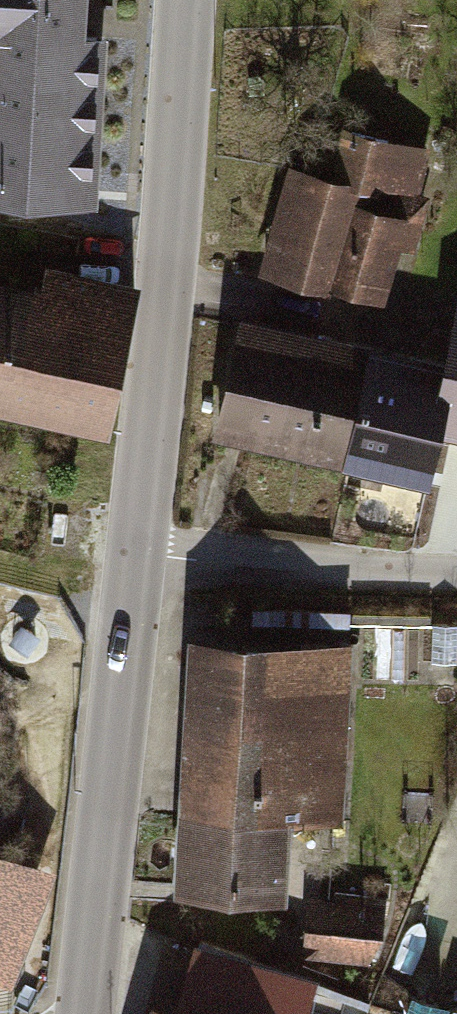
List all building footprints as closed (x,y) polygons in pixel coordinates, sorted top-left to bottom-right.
[(94,0),(0,0),(0,191),(84,195),(94,0)] [(291,162),(262,271),(339,292),(342,279),(394,293),(410,236),(421,239),(438,175),(427,172),(435,144),(350,121),(336,174),(291,162)] [(117,416),(146,275),(52,256),(49,274),(0,264),(0,393),(117,416)] [(355,453),(381,336),(248,307),(223,424),(355,453)] [(355,453),(443,472),(454,422),(456,422),(456,349),(456,352),(381,336),(355,453)] [(358,632),(201,621),(189,795),(303,802),(346,805),(358,632)] [(443,788),(412,787),(410,820),(441,822),(443,788)] [(303,802),(189,795),(184,876),(298,884),(303,802)] [(21,980),(62,870),(0,848),(0,973),(21,980)] [(389,899),(312,893),(307,964),(329,970),(326,980),(383,984),(389,899)] [(159,1013),(316,1013),(326,980),(329,970),(307,964),(206,934),(189,993),(167,987),(159,1013)]
